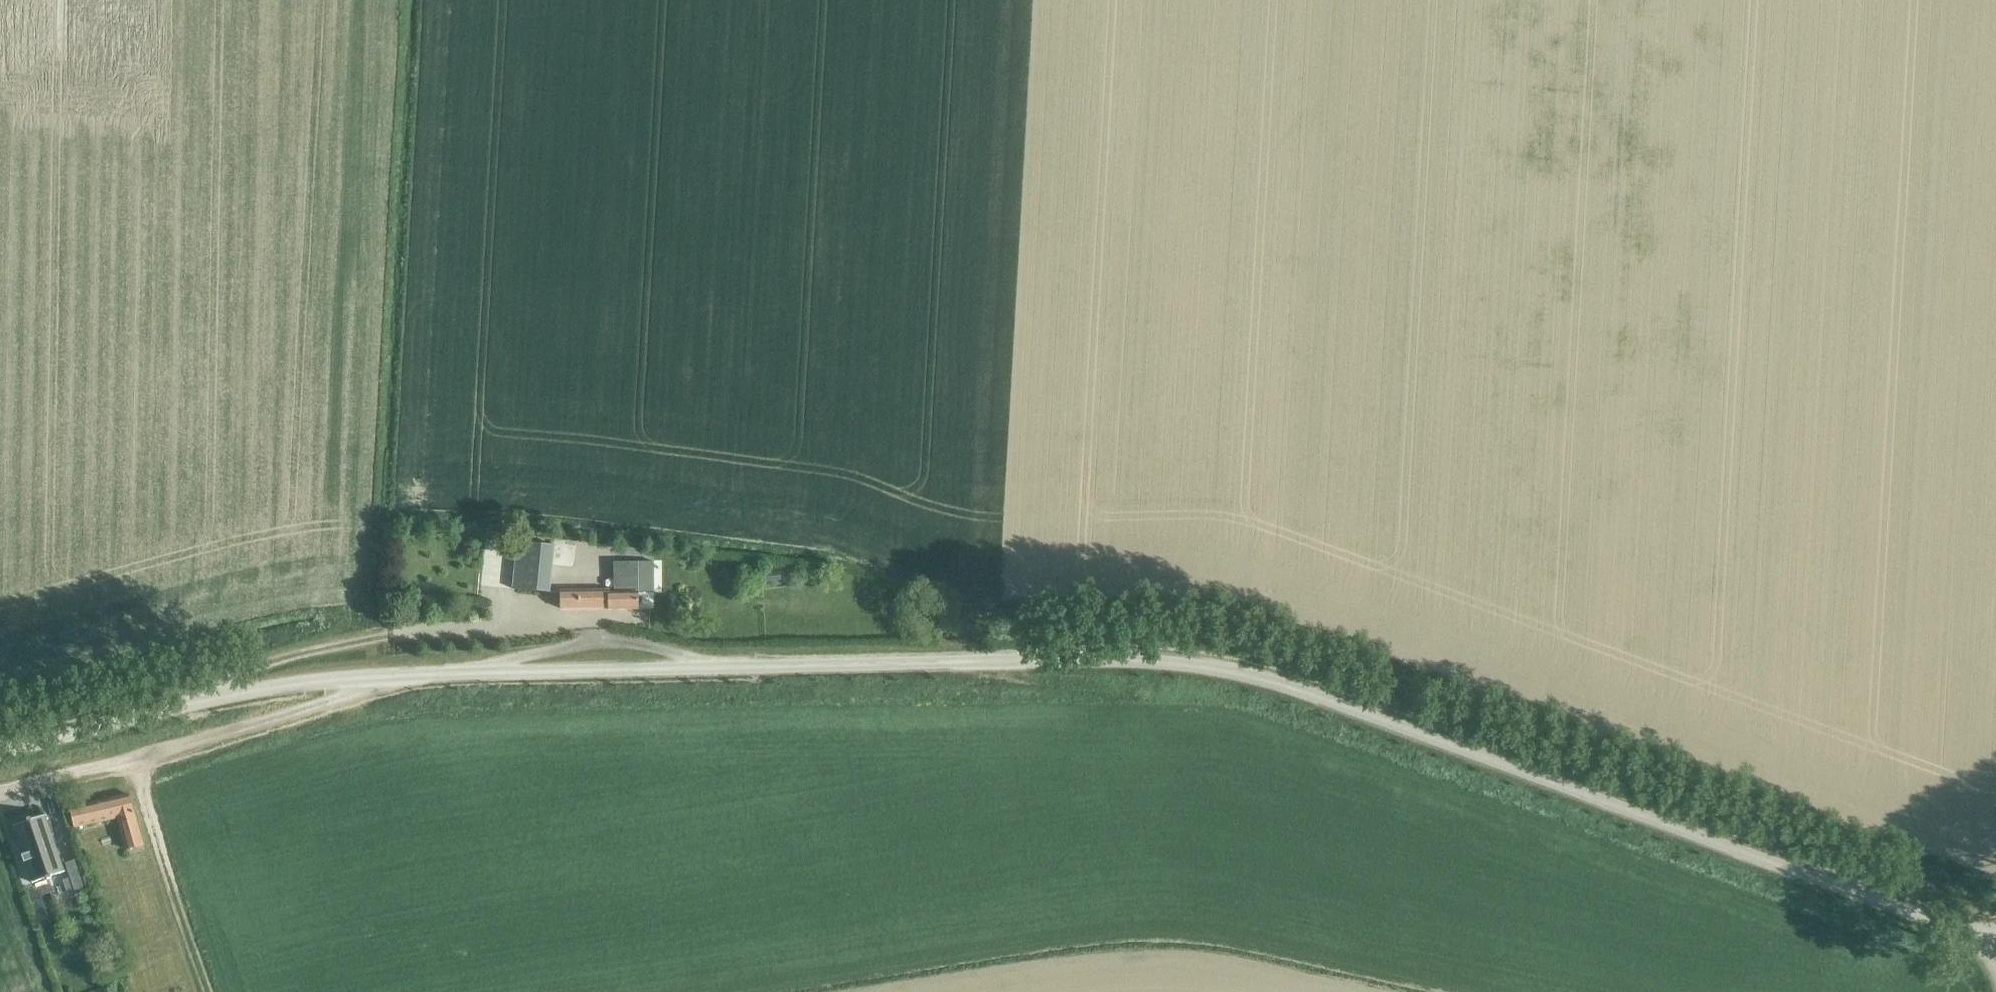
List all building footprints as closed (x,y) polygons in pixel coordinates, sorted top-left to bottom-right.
[(517,542),(512,589),(548,593),(553,546),(517,542)] [(609,589),(560,589),(560,609),(607,609),(607,610),(637,610),(636,563),(612,564),(613,592),(609,592),(609,589)] [(775,574),(759,576),(760,582),(776,581),(775,574)] [(127,850),(143,846),(129,794),(71,809),(76,829),(118,818),(127,850)] [(27,820),(12,826),(12,827),(14,826),(23,854),(21,855),(22,856),(24,855),(26,860),(23,861),(24,862),(26,861),(32,881),(31,881),(32,883),(46,878),(47,879),(51,878),(50,876),(65,871),(64,870),(63,870),(44,816),(46,815),(45,814),(30,819),(30,818),(26,819),(27,820)] [(77,859),(64,863),(75,893),(87,889),(77,859)]
